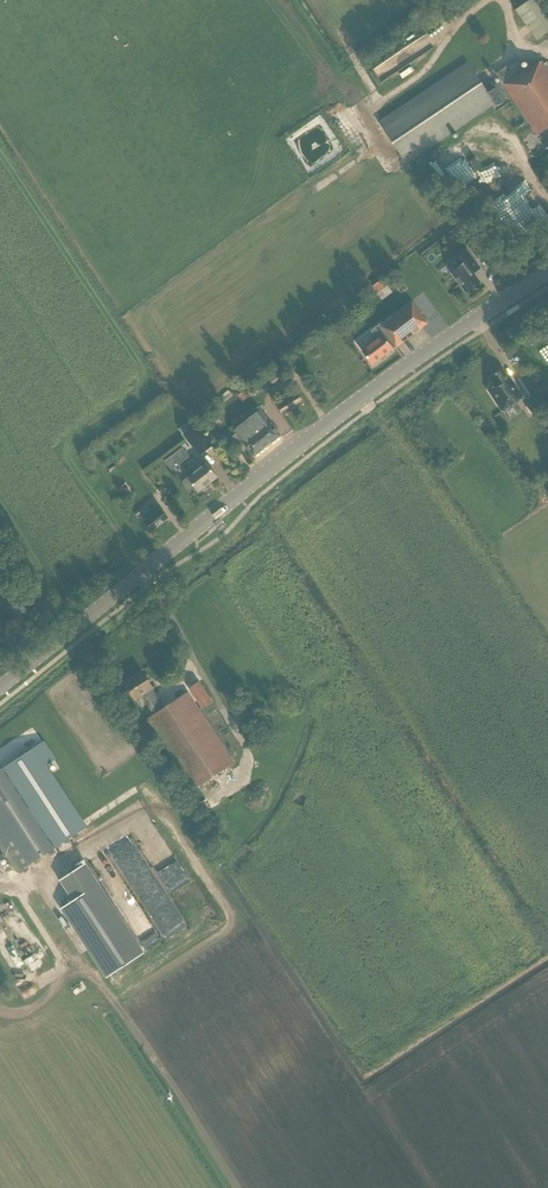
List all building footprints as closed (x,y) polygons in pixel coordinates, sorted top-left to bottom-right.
[(516,10),(537,40),(547,33),(547,10),(541,0),(530,0),(516,10)] [(543,61),(532,68),(531,66),(524,70),(518,60),(497,74),(501,81),(487,91),(468,62),(380,122),(407,163),(495,104),(497,107),(512,97),(547,149),(547,69),(543,61)] [(309,158),(315,155),(313,150),(313,151),(309,141),(303,143),(309,158)] [(503,143),(484,154),(493,171),(513,161),(503,143)] [(476,158),(470,162),(476,171),(482,167),(476,158)] [(461,270),(452,277),(467,297),(482,287),(472,274),(479,269),(469,254),(456,263),(461,270)] [(374,289),(382,294),(389,283),(381,278),(374,289)] [(382,326),(381,324),(371,331),(378,340),(363,351),(373,364),(394,349),(393,349),(397,346),(397,347),(428,323),(413,302),(382,326)] [(372,333),(358,344),(362,349),(376,337),(372,333)] [(280,364),(286,372),(292,368),(285,360),(280,364)] [(503,369),(490,378),(496,386),(489,391),(502,411),(524,397),(515,383),(513,384),(503,369)] [(295,394),(292,390),(285,394),(288,398),(277,405),(284,415),(304,402),(298,392),(295,394)] [(239,396),(243,402),(249,397),(244,392),(239,396)] [(281,436),(258,407),(232,427),(237,434),(233,437),(232,441),(237,446),(241,447),(245,444),(254,456),(281,436)] [(215,448),(199,427),(186,437),(202,458),(215,448)] [(204,491),(206,489),(207,487),(218,478),(206,462),(188,477),(188,478),(183,482),(183,484),(188,490),(190,490),(195,487),(199,492),(201,491),(204,491)] [(124,489),(127,494),(132,491),(129,486),(124,489)] [(158,505),(145,515),(148,520),(146,521),(153,530),(169,518),(158,505)] [(143,723),(146,727),(151,724),(194,790),(235,763),(188,692),(165,707),(153,689),(153,688),(142,671),(125,683),(136,700),(142,696),(154,715),(147,719),(148,719),(143,723)] [(200,682),(190,689),(203,709),(213,702),(200,682)] [(68,840),(16,760),(0,771),(0,844),(18,872),(68,840)] [(207,786),(209,794),(221,790),(219,783),(207,786)] [(221,790),(210,796),(213,802),(224,797),(221,790)] [(108,844),(126,869),(143,857),(127,835),(124,837),(121,832),(130,826),(122,815),(114,821),(118,826),(93,844),(98,851),(108,844)] [(166,939),(186,928),(149,862),(129,873),(166,939)] [(71,873),(85,894),(64,907),(109,977),(143,954),(84,865),(71,873)] [(28,997),(39,988),(35,982),(23,991),(28,997)]
